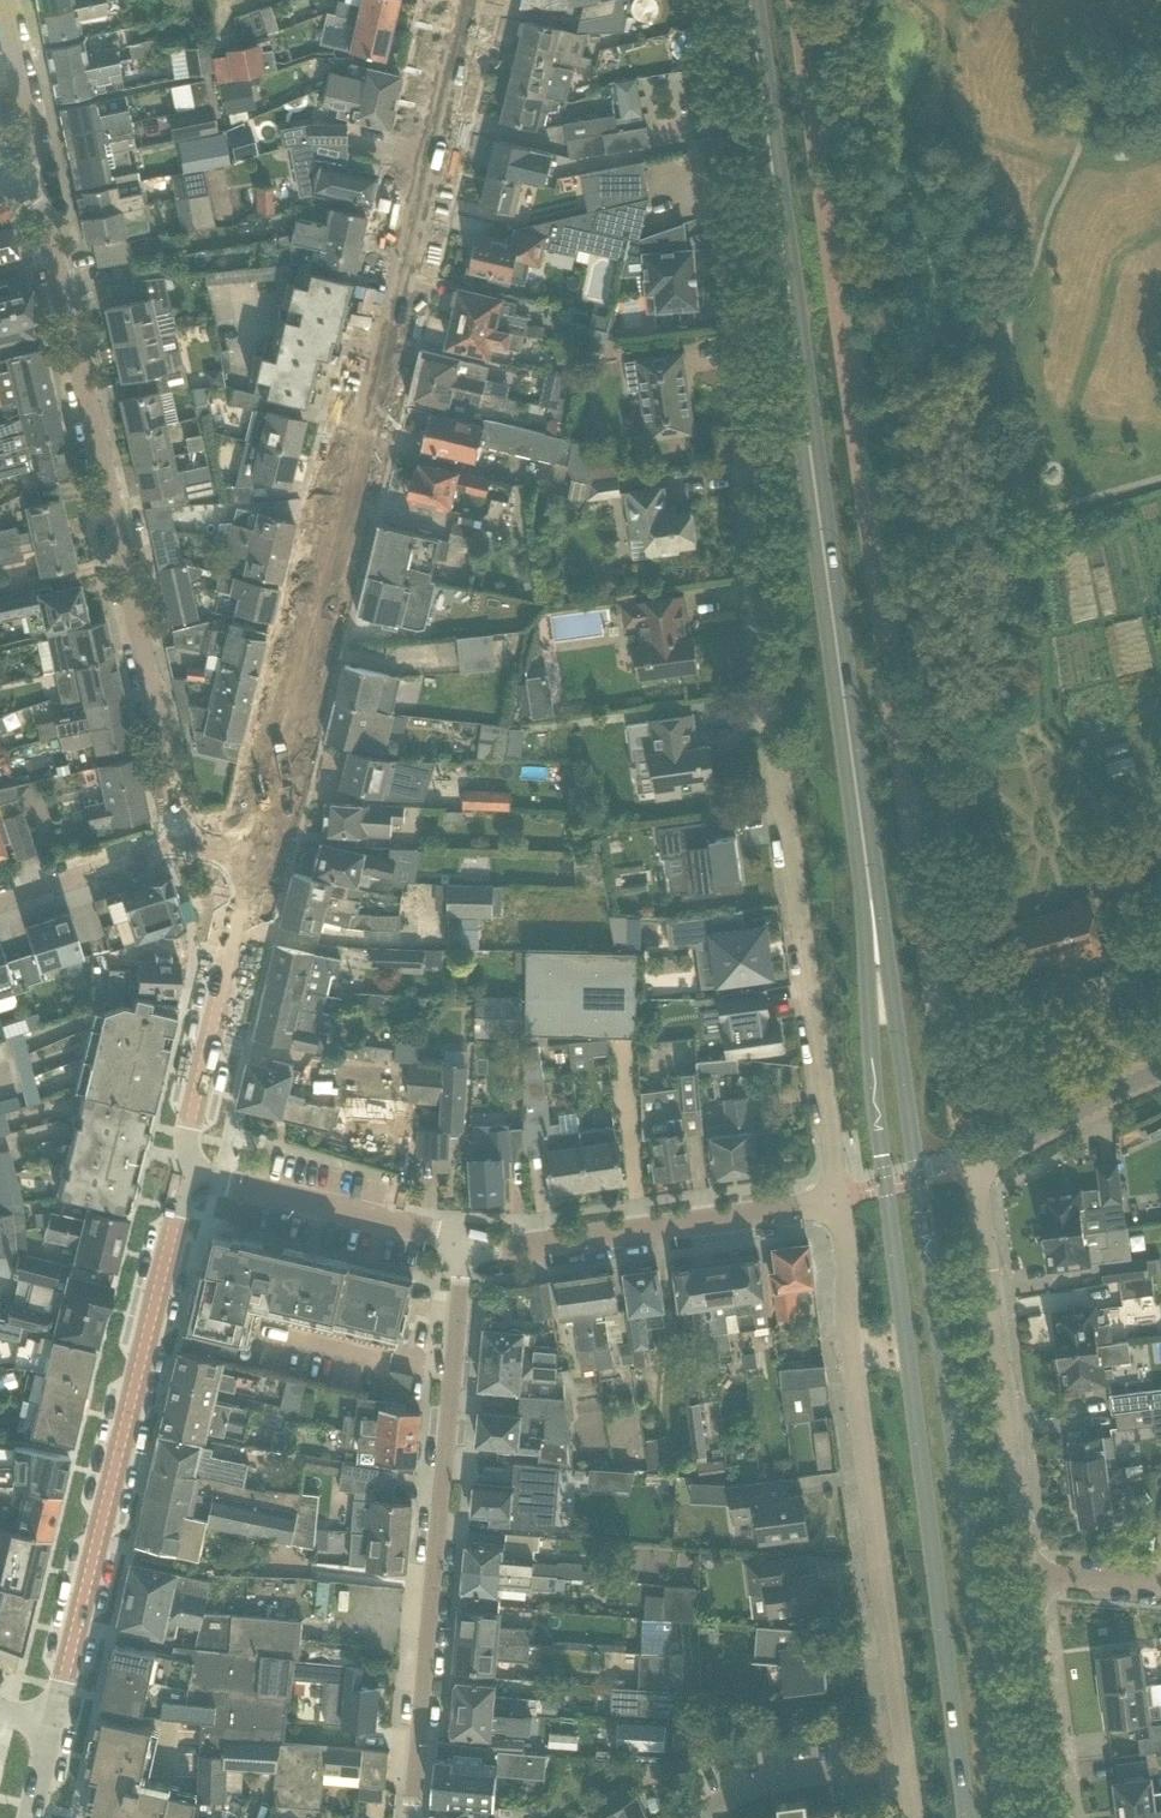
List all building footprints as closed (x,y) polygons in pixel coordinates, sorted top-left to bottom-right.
[(38,14),(104,0),(105,0),(35,0),(38,14)] [(107,13),(104,0),(38,14),(44,40),(80,33),(78,19),(107,13)] [(358,5),(337,0),(334,13),(355,19),(390,27),(396,0),(359,0),(358,5)] [(624,30),(630,0),(617,0),(613,12),(581,18),(577,33),(526,20),(518,55),(554,63),(554,61),(589,69),(592,58),(580,56),(586,33),(624,31),(624,30)] [(617,0),(599,0),(585,3),(581,18),(613,12),(617,0)] [(255,36),(279,29),(271,3),(234,15),(238,28),(251,24),(255,36)] [(382,58),(389,30),(390,27),(355,19),(334,13),(326,11),(323,22),(338,26),(333,44),(348,48),(347,50),(382,58)] [(706,26),(708,40),(721,38),(719,24),(706,26)] [(664,34),(618,45),(620,52),(649,45),(666,40),(664,34)] [(151,39),(128,44),(131,58),(154,53),(151,39)] [(82,41),(69,44),(45,48),(51,75),(117,61),(114,47),(85,53),(82,41)] [(258,52),(257,43),(226,50),(227,55),(226,55),(230,80),(262,75),(274,71),(270,49),(258,52)] [(210,72),(208,59),(206,44),(185,47),(190,75),(210,72)] [(230,80),(226,55),(212,58),(216,83),(230,80)] [(555,79),(558,67),(553,66),(554,63),(518,55),(510,88),(544,96),(559,100),(567,101),(571,82),(555,79)] [(105,91),(103,79),(119,75),(117,61),(51,75),(56,101),(105,91)] [(394,95),(400,74),(361,65),(350,63),(346,76),(327,72),(324,86),(390,102),(392,95),(394,95)] [(188,83),(193,107),(209,104),(204,80),(188,83)] [(616,85),(622,120),(642,117),(637,82),(616,85)] [(389,107),(390,102),(324,86),(320,101),(338,105),(335,116),(348,119),(387,129),(392,107),(389,107)] [(543,127),(546,111),(557,109),(559,100),(544,96),(510,88),(502,119),(537,127),(537,126),(543,127)] [(129,121),(126,107),(97,113),(94,101),(57,109),(63,135),(129,121)] [(209,105),(209,104),(193,107),(166,113),(172,139),(217,130),(211,105),(209,105)] [(618,131),(615,116),(594,119),(596,134),(604,133),(618,131)] [(124,137),(132,135),(129,121),(63,135),(68,160),(127,148),(124,137)] [(345,143),(346,125),(307,124),(279,129),(282,147),(307,143),(345,143)] [(647,126),(618,131),(604,133),(596,134),(568,139),(571,158),(616,151),(650,145),(647,126)] [(225,140),(190,146),(195,170),(202,169),(229,164),(225,140)] [(553,153),(530,147),(497,140),(489,172),(522,180),(545,186),(553,153)] [(139,180),(135,159),(129,160),(127,148),(68,160),(74,186),(104,180),(105,186),(139,180)] [(368,205),(375,176),(342,168),(344,161),(316,155),(308,153),(291,157),(299,195),(312,192),(368,205)] [(650,197),(642,161),(619,166),(581,174),(589,210),(650,197)] [(207,192),(202,169),(195,170),(182,173),(186,196),(207,192)] [(514,213),(522,180),(489,172),(481,205),(514,213)] [(144,204),(141,190),(139,180),(105,186),(75,192),(80,217),(144,204)] [(272,186),(255,187),(257,214),(273,213),(272,186)] [(215,226),(207,192),(186,196),(193,230),(215,226)] [(579,255),(581,245),(590,248),(595,230),(628,238),(630,238),(640,241),(640,238),(641,236),(650,197),(589,210),(547,220),(511,228),(509,237),(508,237),(506,242),(478,235),(470,270),(490,275),(488,280),(510,286),(512,281),(525,284),(530,264),(539,266),(543,247),(579,255)] [(149,230),(144,204),(80,217),(84,242),(91,241),(93,248),(126,241),(124,234),(149,230)] [(360,242),(366,216),(328,207),(323,225),(295,218),(293,230),(360,242)] [(695,273),(693,249),(686,250),(684,223),(640,238),(640,241),(630,238),(626,256),(627,256),(644,255),(647,293),(657,292),(658,310),(698,307),(698,303),(703,303),(702,287),(696,288),(696,283),(694,283),(693,273),(695,273)] [(10,224),(0,227),(0,260),(17,255),(16,250),(19,247),(17,241),(14,240),(10,224)] [(353,270),(360,242),(293,230),(278,235),(279,247),(289,246),(290,264),(298,263),(310,262),(316,261),(330,264),(353,270)] [(174,234),(142,240),(143,245),(158,243),(159,249),(176,246),(174,234)] [(128,241),(126,241),(93,248),(96,266),(132,259),(128,241)] [(253,393),(263,395),(306,405),(318,356),(332,359),(350,282),(311,272),(310,262),(298,263),(293,284),(286,282),(281,304),(288,306),(285,319),(278,317),(272,342),(265,340),(261,355),(254,354),(249,376),(256,378),(253,393)] [(288,264),(204,272),(206,284),(288,276),(288,264)] [(28,289),(22,291),(18,276),(0,281),(0,312),(33,304),(29,289),(28,289)] [(163,276),(155,277),(131,279),(136,302),(105,309),(113,344),(156,334),(152,315),(171,311),(163,276)] [(517,303),(501,299),(461,290),(455,317),(524,334),(528,317),(515,314),(517,303)] [(36,319),(33,304),(0,312),(0,344),(33,336),(29,321),(36,319)] [(520,351),(524,334),(455,317),(448,345),(488,355),(491,344),(520,351)] [(161,353),(156,334),(113,344),(121,379),(152,372),(156,392),(188,389),(179,349),(161,353)] [(51,378),(44,349),(7,358),(10,370),(0,372),(0,400),(1,403),(17,400),(20,413),(57,404),(51,378)] [(227,349),(218,351),(222,372),(229,371),(230,364),(227,349)] [(487,378),(490,367),(460,360),(422,349),(415,375),(484,391),(508,397),(511,385),(487,378)] [(683,352),(659,356),(626,361),(629,391),(641,389),(648,439),(694,433),(690,402),(687,403),(682,371),(685,371),(683,352)] [(484,391),(415,375),(409,402),(448,410),(452,397),(481,404),(519,414),(522,400),(508,397),(484,391)] [(208,402),(204,387),(192,388),(195,405),(208,402)] [(259,411),(263,395),(253,393),(233,388),(230,404),(259,411)] [(558,408),(558,391),(543,388),(539,405),(552,407),(558,408)] [(163,424),(156,392),(120,400),(127,432),(163,424)] [(57,404),(20,413),(24,430),(0,436),(0,449),(2,448),(27,443),(64,434),(57,404)] [(303,420),(279,414),(266,411),(258,443),(295,452),(303,420)] [(556,462),(562,437),(547,433),(486,419),(484,425),(453,418),(430,412),(426,429),(422,428),(419,442),(423,442),(422,447),(434,450),(434,452),(437,452),(438,451),(444,452),(443,458),(448,459),(449,454),(478,460),(481,445),(556,462)] [(170,455),(163,424),(127,432),(134,464),(170,455)] [(64,434),(27,443),(2,448),(3,451),(0,452),(0,476),(5,475),(33,468),(37,483),(74,474),(64,434)] [(187,452),(203,448),(200,434),(184,437),(187,452)] [(589,483),(598,446),(575,440),(567,473),(571,479),(589,483)] [(287,484),(295,452),(258,443),(250,475),(287,484)] [(213,492),(207,465),(174,472),(170,455),(134,464),(141,496),(177,488),(176,483),(182,482),(185,498),(213,492)] [(513,485),(490,479),(421,463),(418,476),(415,475),(410,496),(451,506),(450,510),(481,517),(489,513),(492,499),(509,503),(513,485)] [(620,496),(618,478),(590,482),(587,500),(620,496)] [(252,500),(251,483),(218,484),(222,502),(252,500)] [(665,486),(641,490),(625,492),(632,537),(644,535),(647,557),(680,553),(679,549),(696,546),(691,510),(677,512),(676,504),(667,506),(665,486)] [(35,505),(26,506),(32,530),(17,533),(16,527),(0,530),(0,547),(66,532),(58,499),(35,505)] [(170,506),(144,508),(148,529),(176,532),(170,506)] [(286,551),(294,521),(256,512),(252,527),(231,522),(218,523),(216,535),(218,536),(228,537),(286,551)] [(478,548),(483,529),(455,522),(451,542),(478,548)] [(417,533),(403,529),(380,523),(367,575),(403,584),(407,567),(431,572),(440,538),(429,536),(430,531),(418,528),(417,533)] [(183,562),(176,532),(148,529),(157,568),(174,564),(179,565),(180,562),(183,562)] [(66,532),(0,547),(0,563),(23,558),(21,552),(36,548),(41,572),(73,565),(66,532)] [(279,581),(286,551),(228,537),(218,536),(217,536),(228,537),(224,551),(238,554),(235,568),(236,569),(236,571),(279,581)] [(185,563),(183,562),(180,562),(179,565),(174,564),(157,568),(169,625),(197,619),(186,566),(184,565),(185,563)] [(538,569),(523,573),(527,589),(542,586),(538,569)] [(270,619),(278,587),(219,573),(215,588),(238,594),(234,611),(270,619)] [(409,585),(403,584),(367,575),(357,614),(383,620),(382,627),(397,631),(399,624),(415,628),(426,628),(429,613),(405,607),(407,600),(429,605),(435,583),(411,577),(409,585)] [(45,587),(0,597),(0,620),(26,614),(30,632),(85,619),(77,585),(51,592),(49,586),(45,587)] [(684,596),(660,600),(624,605),(626,625),(638,624),(641,644),(636,645),(640,676),(697,668),(693,639),(690,639),(684,596)] [(240,635),(206,626),(207,619),(171,630),(173,645),(175,646),(218,656),(259,665),(267,631),(242,625),(240,635)] [(114,659),(105,621),(48,634),(56,670),(72,667),(72,668),(114,659)] [(491,634),(458,637),(461,672),(495,668),(491,634)] [(252,692),(259,665),(218,656),(215,669),(204,668),(204,671),(188,669),(189,665),(179,663),(175,646),(173,645),(164,646),(170,676),(171,676),(181,678),(213,683),(214,683),(252,692)] [(122,695),(114,659),(72,668),(81,706),(84,705),(83,704),(122,695)] [(401,677),(384,673),(345,664),(337,700),(375,710),(393,714),(401,677)] [(187,704),(181,678),(171,676),(178,706),(187,704)] [(246,718),(252,692),(214,683),(213,683),(207,708),(208,709),(246,718)] [(127,719),(122,695),(83,704),(84,705),(85,713),(54,720),(57,734),(127,719)] [(386,755),(396,714),(393,714),(375,710),(337,700),(327,741),(367,751),(386,755)] [(208,709),(207,708),(187,704),(178,706),(181,722),(191,720),(193,730),(241,741),(246,718),(208,709)] [(649,721),(628,724),(628,727),(631,727),(633,743),(652,740),(654,753),(651,753),(657,799),(658,798),(680,796),(679,790),(714,785),(709,746),(697,747),(695,733),(692,715),(669,718),(649,721)] [(132,743),(127,719),(57,734),(60,749),(92,742),(94,751),(132,743)] [(484,722),(479,751),(499,755),(504,726),(484,722)] [(510,741),(508,754),(523,756),(525,742),(510,741)] [(351,750),(342,786),(363,791),(365,791),(366,792),(366,794),(370,795),(382,798),(387,798),(424,800),(424,798),(421,798),(422,761),(436,762),(436,761),(413,760),(390,759),(374,756),(351,750)] [(140,779),(135,758),(97,766),(101,787),(140,779)] [(67,764),(56,767),(58,775),(69,772),(67,764)] [(148,816),(140,779),(101,787),(104,801),(85,805),(90,829),(148,816)] [(12,785),(0,788),(0,809),(3,818),(16,857),(34,851),(12,785)] [(465,789),(464,807),(511,809),(512,791),(465,789)] [(405,808),(351,804),(327,802),(325,834),(366,837),(366,834),(392,835),(393,820),(404,820),(405,808)] [(464,821),(464,811),(442,811),(443,822),(464,821)] [(0,813),(0,852),(2,851),(0,844),(9,841),(0,813)] [(743,888),(736,836),(716,839),(717,842),(710,843),(710,840),(707,840),(705,822),(658,829),(659,838),(662,858),(683,855),(688,891),(681,892),(682,899),(717,894),(716,888),(731,886),(731,889),(743,888)] [(400,864),(395,863),(396,861),(324,844),(317,873),(370,886),(373,875),(384,878),(384,881),(396,884),(400,864)] [(598,853),(585,854),(587,886),(605,885),(598,853)] [(359,913),(364,888),(328,881),(294,872),(288,898),(334,909),(359,913)] [(116,894),(131,942),(162,932),(162,934),(184,927),(169,881),(172,880),(171,876),(168,877),(167,875),(145,882),(146,884),(116,894)] [(494,885),(448,883),(449,884),(448,916),(493,917),(493,916),(494,886),(494,885)] [(373,914),(359,913),(334,909),(288,898),(282,923),(321,933),(324,921),(348,926),(374,929),(401,929),(400,914),(373,914)] [(1105,954),(1098,931),(1090,901),(1012,922),(1026,972),(1068,960),(1069,963),(1105,954)] [(744,909),(670,919),(670,920),(670,922),(671,922),(674,943),(699,939),(700,940),(705,939),(706,946),(715,944),(720,980),(731,979),(733,979),(739,978),(740,992),(762,989),(760,975),(772,974),(765,924),(757,925),(746,926),(744,909)] [(83,955),(68,910),(45,917),(60,963),(83,955)] [(527,998),(526,1034),(548,1035),(636,1036),(637,963),(638,953),(627,952),(627,916),(610,916),(616,952),(528,950),(527,998)] [(60,963),(45,917),(23,925),(32,952),(19,956),(28,983),(41,979),(38,970),(60,963)] [(462,918),(462,948),(479,948),(479,918),(462,918)] [(19,956),(5,961),(0,944),(0,997),(29,988),(28,983),(19,956)] [(333,995),(341,960),(276,945),(268,981),(305,990),(308,990),(327,995),(328,993),(333,995)] [(425,949),(373,947),(372,965),(395,966),(395,972),(424,973),(425,949)] [(427,950),(427,962),(443,962),(443,950),(427,950)] [(154,987),(153,993),(177,994),(179,960),(137,958),(137,970),(100,968),(100,970),(93,971),(93,984),(93,995),(92,1005),(115,997),(115,999),(129,992),(129,986),(154,987)] [(319,1032),(327,995),(308,990),(305,990),(268,981),(255,1037),(324,1053),(328,1034),(319,1032)] [(92,1009),(92,1005),(93,995),(73,1003),(77,1014),(92,1009)] [(722,1001),(721,1002),(726,1033),(729,1054),(754,1050),(755,1054),(782,1050),(779,1024),(774,1025),(767,1026),(766,1018),(765,1014),(768,1014),(767,1013),(765,995),(722,1001)] [(162,1069),(168,1045),(159,1043),(162,1031),(171,1033),(177,1006),(135,996),(132,1007),(124,1005),(99,1014),(81,1091),(153,1108),(158,1085),(155,1079),(152,1079),(154,1072),(157,1072),(162,1069)] [(475,997),(475,1036),(526,1037),(526,1034),(527,998),(475,997)] [(2,1027),(5,1038),(28,1031),(24,1019),(2,1027)] [(26,1045),(23,1033),(10,1037),(12,1048),(26,1045)] [(410,1061),(422,1062),(424,1041),(396,1038),(395,1049),(394,1048),(393,1059),(410,1061)] [(609,1054),(608,1039),(570,1042),(571,1057),(609,1054)] [(393,1059),(394,1048),(352,1044),(352,1049),(340,1048),(340,1055),(393,1059)] [(29,1056),(26,1045),(12,1048),(15,1059),(29,1056)] [(539,1045),(524,1047),(524,1127),(524,1129),(543,1126),(553,1191),(555,1191),(555,1189),(589,1184),(582,1131),(564,1134),(562,1123),(551,1125),(539,1045)] [(31,1067),(29,1056),(15,1059),(18,1071),(31,1067)] [(249,1062),(239,1104),(249,1106),(261,1109),(260,1114),(281,1119),(287,1094),(294,1064),(273,1059),(271,1067),(249,1062)] [(737,1059),(724,1060),(725,1072),(738,1071),(737,1059)] [(443,1104),(445,1064),(439,1064),(422,1062),(410,1061),(408,1102),(443,1104)] [(709,1062),(697,1063),(698,1071),(698,1074),(699,1078),(699,1079),(711,1078),(710,1074),(709,1062)] [(463,1128),(464,1104),(465,1065),(445,1064),(443,1104),(441,1129),(420,1129),(419,1154),(449,1156),(450,1127),(463,1128)] [(34,1078),(31,1067),(18,1071),(20,1082),(34,1078)] [(682,1109),(701,1106),(699,1079),(699,1078),(698,1074),(698,1071),(679,1073),(681,1099),(665,1100),(665,1107),(642,1109),(643,1139),(652,1138),(654,1153),(652,1153),(652,1158),(655,1158),(657,1176),(691,1171),(682,1109)] [(37,1090),(34,1078),(20,1082),(23,1093),(37,1090)] [(748,1096),(741,1097),(740,1088),(722,1090),(727,1123),(707,1125),(715,1177),(759,1171),(748,1096)] [(40,1101),(37,1090),(23,1093),(26,1104),(40,1101)] [(142,1151),(153,1108),(81,1091),(70,1133),(68,1142),(56,1194),(128,1211),(140,1159),(142,1151)] [(287,1094),(281,1119),(283,1119),(346,1135),(350,1120),(396,1124),(396,1114),(407,1115),(408,1102),(345,1097),(344,1108),(305,1103),(306,1098),(287,1094)] [(17,1096),(3,1100),(5,1111),(20,1108),(17,1096)] [(7,1122),(0,1124),(0,1135),(10,1133),(7,1122)] [(512,1174),(511,1160),(525,1158),(524,1129),(524,1127),(509,1128),(509,1123),(475,1125),(476,1140),(471,1140),(473,1160),(471,1160),(473,1200),(505,1198),(503,1175),(512,1174)] [(623,1180),(615,1125),(582,1131),(589,1184),(621,1180),(621,1181),(623,1180)] [(1160,1138),(1160,1125),(1146,1131),(1151,1142),(1160,1138)] [(3,1175),(15,1172),(10,1150),(0,1152),(0,1162),(3,1175)] [(1122,1201),(1118,1163),(1098,1166),(1101,1188),(1042,1196),(1044,1212),(1040,1212),(1043,1232),(1083,1227),(1082,1217),(1104,1214),(1103,1203),(1122,1201)] [(21,1194),(15,1172),(3,1175),(6,1186),(9,1197),(21,1194)] [(6,1186),(0,1188),(0,1200),(9,1197),(6,1186)] [(23,1201),(21,1194),(9,1197),(0,1200),(0,1213),(10,1212),(9,1202),(23,1201)] [(26,1229),(23,1201),(9,1202),(10,1212),(12,1231),(26,1229)] [(120,1243),(126,1217),(86,1207),(83,1219),(49,1211),(46,1225),(120,1243)] [(12,1231),(10,1212),(0,1213),(0,1254),(13,1254),(12,1231)] [(114,1268),(120,1243),(46,1225),(43,1238),(74,1246),(71,1258),(114,1268)] [(1109,1246),(1107,1230),(1084,1232),(1083,1227),(1043,1232),(1045,1252),(1049,1252),(1051,1268),(1103,1261),(1101,1247),(1109,1246)] [(28,1248),(26,1229),(12,1231),(13,1254),(15,1253),(15,1250),(28,1248)] [(406,1309),(410,1293),(413,1279),(350,1264),(350,1263),(284,1248),(283,1252),(263,1247),(264,1243),(242,1238),(241,1244),(232,1242),(233,1239),(213,1235),(211,1244),(208,1243),(206,1252),(209,1252),(206,1266),(201,1265),(193,1299),(186,1331),(187,1331),(182,1350),(224,1360),(220,1358),(221,1353),(237,1356),(240,1343),(250,1346),(258,1313),(397,1347),(401,1328),(405,1329),(409,1309),(406,1309)] [(815,1285),(809,1245),(775,1249),(778,1272),(772,1273),(779,1320),(800,1318),(796,1287),(815,1285)] [(95,1343),(113,1272),(112,1272),(112,1273),(68,1262),(67,1265),(17,1253),(11,1277),(45,1285),(42,1297),(35,1296),(33,1308),(9,1302),(5,1318),(4,1321),(30,1327),(95,1343)] [(769,1326),(763,1282),(760,1258),(731,1262),(737,1302),(736,1302),(740,1329),(740,1331),(757,1328),(757,1327),(769,1326)] [(1160,1258),(1102,1265),(1104,1280),(1120,1278),(1121,1281),(1153,1275),(1153,1274),(1160,1273),(1160,1263),(1160,1258)] [(740,1329),(736,1302),(737,1302),(731,1262),(704,1266),(714,1335),(716,1353),(732,1351),(729,1330),(740,1329)] [(714,1335),(704,1266),(675,1271),(680,1310),(693,1308),(697,1337),(701,1370),(717,1368),(715,1353),(716,1353),(714,1335)] [(664,1323),(663,1308),(657,1269),(626,1274),(631,1311),(626,1311),(632,1347),(635,1367),(647,1365),(644,1346),(653,1344),(650,1325),(664,1323)] [(619,1311),(617,1296),(613,1272),(584,1276),(595,1347),(598,1368),(614,1366),(610,1345),(606,1313),(619,1311)] [(1155,1294),(1153,1275),(1121,1281),(1123,1298),(1155,1294)] [(595,1347),(584,1276),(555,1280),(561,1319),(574,1318),(579,1350),(582,1371),(598,1368),(595,1347)] [(553,1316),(548,1281),(532,1284),(537,1319),(553,1316)] [(1103,1307),(1080,1310),(1057,1313),(1057,1318),(1056,1318),(1055,1319),(1054,1320),(1054,1321),(1054,1322),(1057,1347),(1059,1346),(1059,1350),(1113,1343),(1110,1323),(1106,1324),(1103,1307)] [(5,1318),(0,1317),(0,1337),(19,1341),(22,1330),(29,1332),(30,1327),(4,1321),(5,1318)] [(536,1333),(485,1328),(483,1358),(557,1365),(559,1347),(534,1345),(536,1333)] [(86,1380),(94,1348),(29,1332),(22,1330),(19,1341),(14,1363),(29,1366),(43,1370),(86,1380)] [(1115,1362),(1113,1343),(1059,1350),(1059,1354),(1058,1354),(1062,1378),(1062,1379),(1063,1380),(1064,1381),(1065,1382),(1066,1382),(1066,1386),(1113,1380),(1111,1363),(1115,1362)] [(221,1371),(224,1360),(182,1350),(181,1350),(174,1381),(216,1392),(218,1386),(255,1395),(259,1380),(221,1371)] [(756,1353),(745,1354),(747,1367),(758,1366),(756,1353)] [(564,1382),(562,1370),(557,1369),(557,1365),(483,1358),(480,1388),(519,1391),(520,1379),(556,1382),(556,1381),(564,1382)] [(823,1365),(800,1368),(792,1369),(781,1370),(782,1387),(810,1386),(826,1383),(823,1365)] [(79,1411),(86,1380),(43,1370),(29,1366),(21,1397),(23,1398),(79,1411)] [(389,1371),(384,1397),(408,1402),(414,1377),(389,1371)] [(214,1400),(216,1392),(174,1381),(168,1405),(248,1424),(252,1409),(214,1400)] [(812,1402),(810,1386),(782,1390),(784,1406),(812,1402)] [(1111,1394),(1113,1412),(1154,1407),(1155,1407),(1153,1388),(1111,1394)] [(303,1396),(304,1394),(287,1391),(283,1407),(300,1410),(303,1396)] [(418,1438),(420,1411),(384,1407),(384,1397),(360,1392),(358,1412),(363,1413),(363,1417),(345,1415),(344,1431),(418,1438)] [(539,1464),(556,1466),(556,1465),(573,1466),(569,1421),(565,1398),(520,1395),(520,1396),(519,1415),(480,1412),(480,1417),(477,1420),(477,1426),(479,1428),(478,1443),(498,1445),(498,1451),(540,1454),(539,1464)] [(316,1398),(303,1396),(300,1410),(299,1421),(312,1423),(316,1398)] [(71,1444),(79,1411),(23,1398),(15,1430),(71,1444)] [(708,1460),(700,1402),(689,1404),(700,1473),(729,1469),(727,1457),(708,1460)] [(814,1418),(812,1402),(784,1406),(787,1422),(814,1418)] [(248,1424),(168,1405),(162,1430),(205,1440),(207,1431),(245,1440),(248,1424)] [(416,1465),(418,1438),(344,1431),(342,1447),(376,1450),(375,1461),(416,1465)] [(155,1462),(154,1467),(199,1477),(207,1479),(228,1483),(231,1467),(210,1462),(213,1447),(200,1444),(184,1441),(161,1435),(155,1462)] [(670,1466),(667,1436),(647,1438),(650,1469),(670,1466)] [(1113,1436),(1094,1438),(1070,1441),(1072,1458),(1067,1458),(1070,1483),(1127,1476),(1126,1465),(1106,1468),(1105,1457),(1115,1456),(1113,1436)] [(68,1456),(29,1447),(0,1446),(0,1484),(20,1484),(59,1493),(68,1456)] [(344,1460),(342,1475),(396,1484),(398,1471),(398,1469),(377,1465),(357,1462),(344,1460)] [(149,1489),(143,1516),(188,1526),(191,1513),(193,1507),(210,1511),(212,1503),(213,1495),(204,1493),(207,1479),(199,1477),(154,1467),(149,1489)] [(393,1502),(396,1484),(342,1475),(340,1488),(374,1494),(373,1500),(355,1499),(354,1532),(408,1536),(411,1505),(412,1505),(412,1504),(393,1502)] [(1112,1513),(1110,1499),(1109,1489),(1128,1487),(1127,1476),(1070,1483),(1074,1508),(1079,1508),(1081,1524),(1119,1519),(1118,1512),(1112,1513)] [(786,1478),(762,1481),(729,1485),(734,1524),(759,1521),(762,1541),(808,1535),(803,1493),(769,1497),(767,1482),(786,1479),(786,1478)] [(213,1495),(212,1503),(210,1511),(193,1507),(191,1513),(209,1516),(207,1525),(291,1543),(313,1547),(319,1494),(302,1493),(267,1489),(266,1492),(228,1483),(207,1479),(204,1493),(213,1495)] [(555,1511),(512,1507),(514,1486),(475,1483),(474,1489),(471,1490),(471,1497),(473,1499),(472,1515),(491,1517),(491,1523),(554,1529),(555,1511)] [(59,1493),(20,1484),(0,1484),(0,1527),(48,1538),(59,1493)] [(143,1516),(138,1543),(161,1548),(200,1556),(207,1525),(209,1516),(191,1513),(188,1526),(143,1516)] [(48,1538),(0,1527),(0,1585),(35,1593),(48,1538)] [(406,1568),(408,1536),(354,1532),(352,1565),(364,1566),(364,1562),(369,1562),(369,1565),(406,1568)] [(534,1558),(535,1550),(539,1550),(540,1537),(507,1534),(506,1544),(467,1541),(464,1567),(555,1576),(584,1578),(593,1579),(593,1570),(583,1569),(583,1563),(559,1561),(559,1563),(535,1561),(535,1558),(534,1558)] [(813,1573),(794,1576),(794,1578),(786,1579),(783,1558),(746,1563),(754,1618),(818,1609),(813,1573)] [(211,1581),(156,1569),(133,1564),(126,1594),(204,1611),(211,1581)] [(554,1590),(555,1576),(464,1567),(462,1594),(501,1597),(502,1587),(532,1589),(533,1589),(554,1590)] [(35,1593),(0,1585),(0,1644),(21,1652),(35,1593)] [(664,1585),(664,1595),(663,1619),(695,1621),(697,1587),(664,1585)] [(303,1620),(279,1618),(204,1611),(126,1594),(119,1626),(175,1638),(178,1624),(199,1629),(195,1647),(294,1657),(300,1658),(303,1620)] [(499,1613),(484,1611),(460,1609),(458,1638),(529,1645),(531,1629),(498,1626),(499,1613)] [(671,1653),(672,1620),(642,1619),(641,1652),(671,1653)] [(828,1666),(825,1665),(823,1645),(798,1649),(799,1629),(757,1626),(755,1661),(784,1664),(787,1689),(828,1684),(825,1667),(828,1667),(828,1666)] [(528,1660),(529,1645),(458,1638),(455,1667),(494,1671),(495,1657),(528,1660)] [(294,1659),(294,1657),(195,1647),(174,1645),(171,1655),(116,1643),(109,1674),(165,1687),(162,1716),(173,1717),(173,1718),(178,1719),(201,1721),(286,1729),(294,1659)] [(1098,1656),(1103,1690),(1145,1685),(1142,1664),(1155,1663),(1153,1649),(1098,1656)] [(669,1690),(671,1655),(641,1654),(640,1687),(669,1690)] [(313,1660),(311,1680),(313,1680),(325,1681),(328,1681),(328,1683),(325,1722),(376,1726),(379,1688),(361,1686),(361,1681),(362,1668),(363,1665),(359,1665),(313,1660)] [(165,1687),(109,1674),(102,1706),(143,1715),(162,1716),(165,1687)] [(527,1698),(496,1695),(497,1683),(456,1680),(456,1685),(453,1686),(453,1695),(455,1696),(454,1708),(533,1714),(558,1716),(559,1700),(527,1698)] [(1145,1685),(1103,1690),(1107,1725),(1160,1717),(1160,1712),(1160,1704),(1147,1706),(1145,1685)] [(612,1687),(611,1713),(671,1716),(672,1690),(612,1687)] [(492,1740),(493,1729),(531,1733),(533,1714),(454,1708),(453,1719),(451,1721),(450,1729),(452,1731),(452,1736),(492,1740)] [(86,1817),(195,1817),(199,1800),(175,1795),(171,1794),(172,1790),(169,1790),(156,1787),(158,1777),(143,1774),(145,1769),(153,1771),(155,1758),(147,1756),(154,1727),(100,1715),(93,1744),(93,1745),(88,1766),(87,1774),(94,1776),(91,1791),(86,1817)] [(201,1721),(201,1743),(250,1742),(282,1743),(282,1744),(285,1744),(285,1736),(286,1729),(201,1721)] [(665,1750),(667,1724),(618,1721),(616,1747),(665,1750)] [(1152,1752),(1160,1751),(1160,1735),(1150,1737),(1152,1752)] [(506,1739),(505,1749),(524,1751),(525,1740),(506,1739)] [(499,1750),(500,1750),(500,1749),(490,1748),(490,1745),(438,1740),(432,1801),(491,1806),(496,1761),(498,1761),(499,1750)] [(276,1770),(278,1770),(277,1787),(295,1789),(300,1743),(285,1744),(282,1744),(282,1743),(250,1742),(201,1743),(199,1800),(199,1816),(203,1817),(242,1817),(250,1799),(226,1789),(227,1767),(276,1770)] [(324,1782),(327,1746),(324,1745),(300,1743),(295,1789),(277,1787),(277,1803),(321,1808),(324,1782)] [(362,1785),(365,1749),(327,1746),(324,1782),(362,1785)] [(386,1787),(389,1751),(365,1749),(362,1785),(386,1787)] [(546,1755),(509,1752),(507,1772),(545,1775),(546,1755)] [(660,1768),(663,1806),(679,1805),(675,1767),(660,1768)] [(1153,1792),(1151,1777),(1115,1782),(1119,1813),(1160,1808),(1160,1791),(1153,1792)] [(637,1793),(608,1797),(590,1807),(597,1817),(610,1817),(613,1816),(614,1817),(647,1817),(637,1793)] [(499,1808),(499,1807),(491,1806),(432,1801),(431,1817),(498,1817),(499,1808)] [(835,1811),(835,1810),(807,1813),(805,1801),(778,1804),(779,1817),(771,1817),(837,1817),(835,1811)] [(1119,1813),(1119,1817),(1160,1817),(1160,1808),(1119,1813)]
